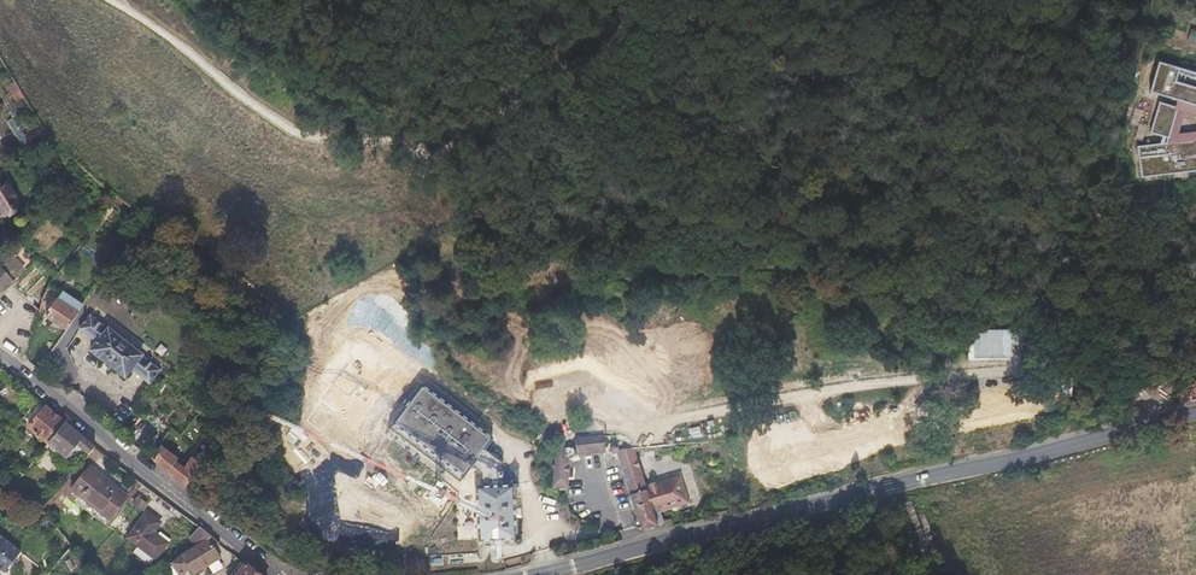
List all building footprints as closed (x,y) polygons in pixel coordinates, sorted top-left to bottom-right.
[(1186,38),(1195,41),(1195,28),(1191,26),(1186,38)] [(1156,63),(1147,93),(1193,107),(1192,113),(1157,103),(1147,134),(1164,139),(1163,144),(1135,147),(1138,179),(1195,172),(1195,75),(1156,63)] [(16,80),(7,84),(15,102),(24,97),(16,80)] [(55,137),(46,128),(38,134),(49,144),(55,137)] [(11,208),(23,199),(3,172),(0,174),(0,207),(5,214),(11,208)] [(0,270),(0,293),(13,282),(0,270)] [(66,331),(78,314),(57,301),(45,317),(66,331)] [(162,371),(90,314),(80,329),(97,343),(91,351),(126,380),(133,371),(150,386),(162,371)] [(999,324),(982,325),(982,333),(999,332),(999,324)] [(980,349),(982,332),(975,331),(973,349),(980,349)] [(982,357),(999,358),(1000,351),(982,350),(982,357)] [(1184,387),(1188,400),(1195,398),(1195,379),(1184,387)] [(487,552),(487,544),(507,542),(509,549),(524,547),(524,539),(519,539),(515,493),(518,493),(517,482),(509,483),(508,487),(501,488),(498,463),(484,452),(491,440),(420,387),(402,413),(404,416),(397,428),(398,433),(452,475),(465,475),(469,472),(478,478),(480,480),(481,486),(481,491),(473,492),(479,552),(487,552)] [(47,445),(64,423),(53,414),(44,407),(28,429),(47,445)] [(74,431),(64,423),(47,445),(65,458),(76,446),(88,456),(95,447),(74,431)] [(628,446),(637,445),(634,433),(625,435),(628,446)] [(572,487),(572,455),(604,454),(603,436),(575,437),(575,449),(558,450),(558,457),(553,457),(554,487),(572,487)] [(194,476),(203,464),(206,459),(202,456),(198,461),(193,459),(186,470),(177,464),(179,461),(161,447),(154,461),(171,475),(187,488),(194,476)] [(619,453),(636,510),(641,530),(665,523),(662,515),(691,505),(682,474),(647,485),(637,447),(619,453)] [(90,455),(98,461),(104,454),(95,448),(90,455)] [(205,483),(212,471),(203,464),(194,476),(205,483)] [(128,498),(89,467),(70,491),(109,522),(128,498)] [(148,505),(143,501),(139,497),(134,503),(138,507),(143,511),(148,505)] [(156,561),(169,544),(154,533),(162,523),(148,512),(140,522),(127,538),(156,561)] [(207,540),(212,537),(200,528),(190,539),(198,546),(207,540)] [(20,556),(0,539),(0,573),(3,574),(4,574),(20,556)] [(218,558),(207,540),(198,546),(183,555),(173,563),(182,574),(183,574),(192,569),(196,573),(218,558)] [(244,561),(233,574),(260,574),(244,561)]
